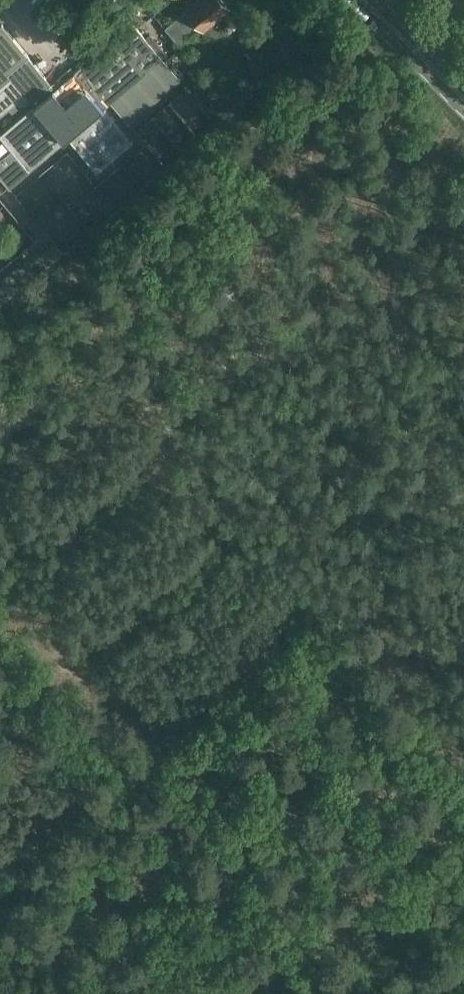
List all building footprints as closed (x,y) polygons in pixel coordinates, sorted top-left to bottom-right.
[(187,10),(165,28),(178,45),(200,26),(202,29),(227,10),(219,0),(199,0),(187,10)] [(25,96),(34,106),(0,135),(0,136),(12,150),(0,160),(0,176),(10,188),(68,139),(96,172),(131,142),(103,108),(111,102),(129,124),(181,80),(132,22),(54,88),(1,25),(0,25),(0,117),(25,96)]
